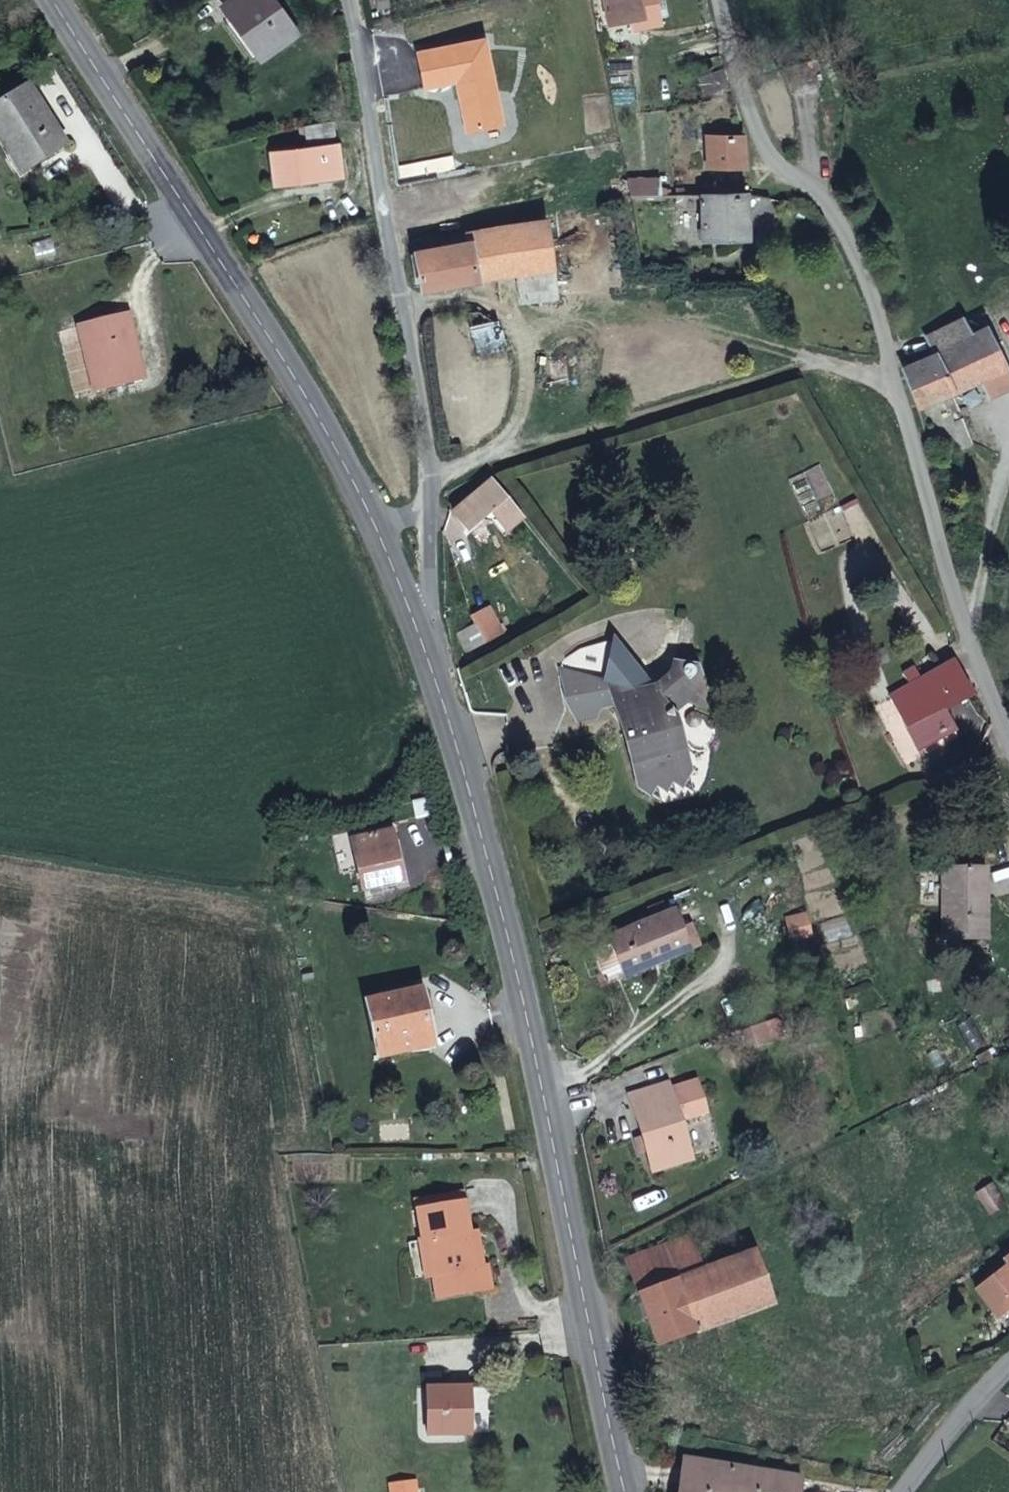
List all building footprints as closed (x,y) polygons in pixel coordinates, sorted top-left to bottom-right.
[(252,44),(262,57),(295,33),(271,0),(227,0),(229,3),(226,6),(236,20),(238,18),(255,41),(252,44)] [(609,24),(644,17),(640,0),(603,0),(609,24)] [(236,20),(252,44),(255,41),(238,18),(236,20)] [(482,40),(415,54),(423,89),(454,82),(460,81),(463,99),(458,100),(465,132),(500,125),(482,40)] [(704,96),(730,89),(723,69),(699,78),(704,96)] [(454,82),(458,100),(463,99),(460,81),(454,82)] [(10,155),(18,152),(28,169),(67,145),(29,86),(0,104),(0,139),(10,155)] [(334,138),(331,123),(304,128),(306,143),(334,138)] [(710,169),(730,169),(745,170),(742,135),(707,136),(710,169)] [(271,152),(274,175),(324,170),(325,178),(341,176),(338,144),(271,152)] [(18,152),(10,155),(22,173),(28,169),(18,152)] [(732,184),(746,183),(745,170),(730,169),(732,184)] [(324,170),(274,175),(275,184),(325,178),(324,170)] [(630,197),(661,197),(660,179),(628,179),(630,197)] [(748,236),(746,194),(701,196),(703,237),(748,236)] [(479,278),(515,272),(521,303),(557,297),(552,267),(544,220),(465,233),(467,243),(416,252),(422,288),(479,278)] [(50,237),(31,242),(35,259),(54,254),(50,237)] [(932,345),(907,360),(921,399),(981,370),(1007,355),(989,313),(971,323),(964,309),(925,331),(932,345)] [(489,325),(487,312),(470,314),(472,328),(489,325)] [(146,378),(141,359),(132,361),(130,347),(138,345),(130,316),(80,328),(86,350),(92,348),(102,388),(146,378)] [(132,361),(141,359),(138,345),(130,347),(132,361)] [(96,390),(102,388),(92,348),(86,350),(96,390)] [(554,384),(569,381),(565,355),(550,357),(554,384)] [(981,370),(988,386),(1008,375),(1008,360),(1007,355),(981,370)] [(523,518),(491,480),(453,513),(467,530),(490,511),(506,531),(523,518)] [(491,609),(473,619),(476,626),(459,634),(468,652),(504,633),(491,609)] [(688,665),(685,666),(681,670),(676,668),(676,663),(674,663),(670,672),(667,678),(653,690),(615,640),(601,682),(566,671),(573,712),(576,710),(591,708),(614,705),(619,703),(629,715),(625,718),(623,721),(621,724),(622,729),(641,789),(650,794),(657,784),(666,790),(672,780),(678,783),(682,774),(689,772),(682,748),(672,748),(671,739),(666,715),(685,701),(698,706),(703,689),(696,677),(697,674),(697,671),(697,669),(695,666),(692,665),(688,665)] [(916,668),(904,674),(911,687),(895,697),(921,747),(950,731),(939,709),(969,692),(954,664),(923,681),(916,668)] [(614,705),(625,718),(629,715),(619,703),(614,705)] [(591,708),(576,710),(578,720),(592,717),(591,708)] [(414,818),(431,816),(428,797),(411,799),(414,818)] [(340,872),(359,868),(352,840),(389,833),(401,883),(393,885),(394,890),(410,887),(396,825),(333,839),(340,872)] [(352,840),(359,868),(365,897),(394,890),(393,885),(401,883),(389,833),(352,840)] [(986,868),(943,868),(944,939),(986,938),(986,868)] [(789,928),(806,921),(798,900),(780,907),(789,928)] [(663,906),(666,914),(673,912),(669,903),(663,906)] [(673,912),(666,914),(609,937),(612,944),(625,977),(691,951),(683,929),(676,911),(673,912)] [(819,926),(825,940),(850,930),(844,916),(819,926)] [(691,926),(683,929),(691,951),(699,947),(691,926)] [(625,977),(612,944),(592,950),(606,984),(625,977)] [(421,991),(367,1002),(379,1057),(432,1045),(421,991)] [(763,1025),(745,1032),(751,1046),(769,1039),(763,1025)] [(633,1107),(671,1094),(668,1085),(630,1096),(633,1107)] [(697,1087),(671,1094),(633,1107),(644,1139),(648,1151),(655,1171),(692,1159),(679,1120),(705,1111),(697,1087)] [(641,1154),(648,1151),(644,1139),(637,1141),(641,1154)] [(993,1184),(978,1193),(992,1214),(1006,1205),(993,1184)] [(428,1240),(438,1297),(491,1287),(488,1266),(475,1268),(464,1202),(417,1210),(423,1241),(428,1240)] [(689,1237),(627,1260),(638,1289),(640,1294),(659,1345),(772,1302),(754,1252),(703,1270),(689,1237)] [(1005,1261),(1008,1265),(977,1290),(999,1318),(1008,1310),(1008,1257),(1005,1261)] [(469,1388),(428,1388),(429,1433),(469,1433),(469,1388)] [(684,1459),(679,1491),(799,1491),(801,1478),(684,1459)] [(395,1491),(416,1489),(415,1479),(393,1479),(395,1491)]
